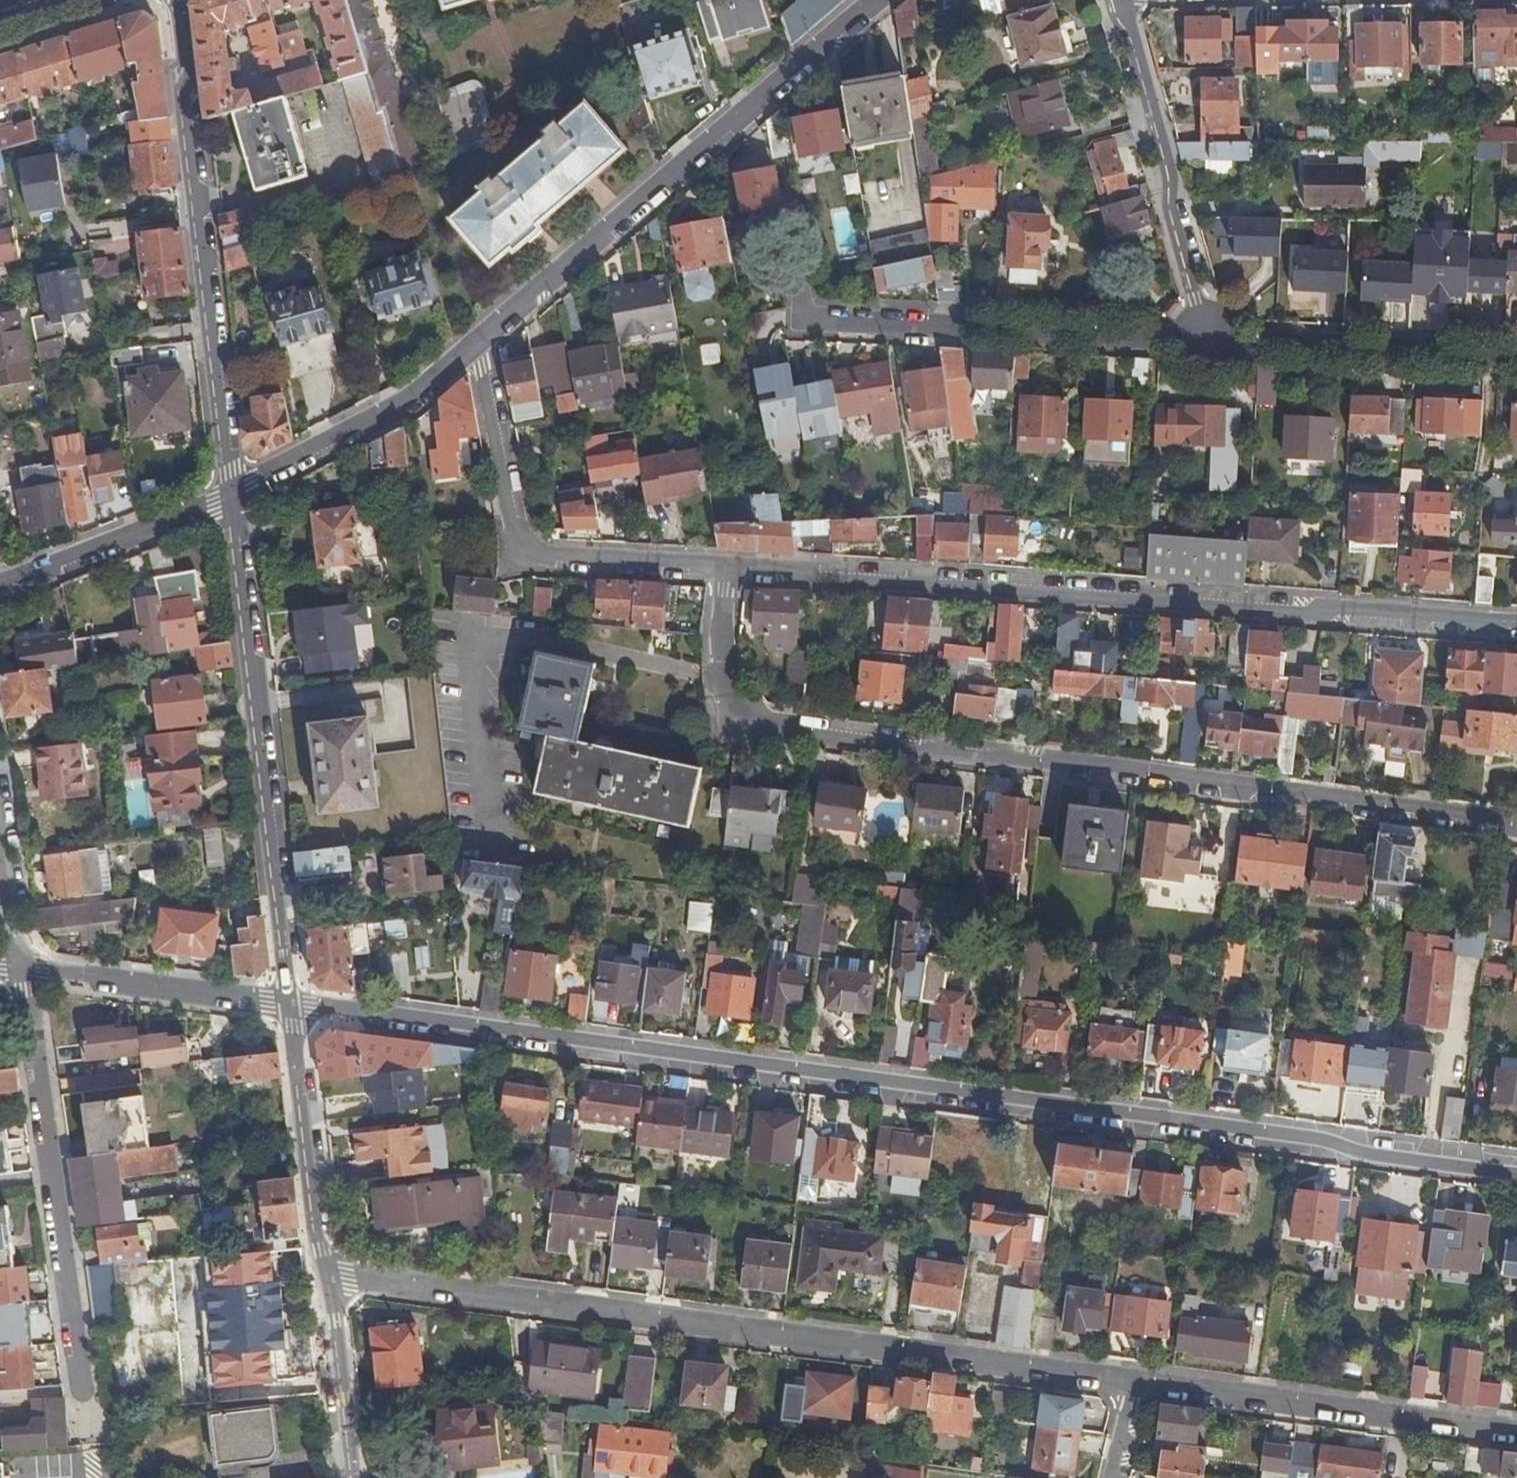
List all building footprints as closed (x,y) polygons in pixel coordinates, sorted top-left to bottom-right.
[(269,0),(202,0),(196,10),(209,119),(235,112),(285,97),(325,85),(320,70),(248,91),(248,93),(240,95),(237,91),(232,88),(231,73),(238,72),(236,60),(230,61),(226,33),(230,32),(233,29),(238,32),(241,26),(250,24),(264,72),(285,66),(270,13),(272,12),(269,0)] [(272,12),(287,7),(288,9),(319,0),(269,0),(272,12)] [(348,0),(321,0),(322,3),(317,4),(321,16),(325,15),(327,21),(322,22),(324,29),(329,28),(332,38),(328,39),(331,51),(335,49),(338,60),(334,61),(337,72),(341,70),(344,79),(369,72),(366,63),(348,0)] [(366,63),(388,58),(381,34),(372,0),(348,0),(366,63)] [(381,34),(415,23),(408,0),(372,0),(381,34)] [(415,23),(420,39),(436,34),(426,0),(408,0),(415,23)] [(462,0),(459,0),(445,4),(446,8),(463,3),(462,0)] [(699,3),(710,40),(723,36),(723,39),(767,25),(759,0),(710,0),(699,3)] [(783,21),(790,48),(846,0),(808,0),(783,21)] [(893,12),(898,39),(900,39),(911,37),(919,36),(913,0),(908,0),(893,12)] [(984,18),(1007,11),(1005,5),(1022,0),(979,0),(984,18)] [(1038,2),(1037,0),(1022,0),(1005,5),(1007,11),(1038,2)] [(1360,23),(1360,4),(1346,4),(1347,77),(1407,77),(1407,23),(1360,23)] [(1255,25),(1255,5),(1236,5),(1238,66),(1245,66),(1257,66),(1255,32),(1255,25)] [(1064,54),(1051,9),(1024,16),(1024,14),(1021,15),(1021,17),(1010,20),(1023,66),(1064,54)] [(1473,10),(1473,39),(1473,50),(1474,64),(1508,63),(1508,35),(1516,35),(1516,16),(1503,16),(1503,9),(1473,10)] [(146,14),(123,21),(131,67),(133,66),(135,76),(141,75),(142,83),(137,84),(141,109),(143,121),(169,118),(158,22),(146,14)] [(1186,18),(1186,59),(1220,58),(1220,39),(1231,39),(1231,17),(1186,18)] [(1307,58),(1307,20),(1287,20),(1287,24),(1275,24),(1275,32),(1255,32),(1257,66),(1257,71),(1278,70),(1278,58),(1307,58)] [(1326,20),(1307,20),(1307,58),(1336,57),(1336,27),(1326,26),(1326,20)] [(123,21),(21,52),(29,97),(44,92),(47,99),(56,97),(54,90),(90,78),(95,80),(96,83),(106,80),(105,74),(131,67),(123,21)] [(1473,50),(1473,39),(1461,39),(1461,22),(1421,23),(1422,63),(1462,62),(1462,50),(1473,50)] [(307,50),(314,49),(308,28),(300,30),(307,50)] [(300,30),(279,36),(285,58),(307,51),(307,50),(300,30)] [(689,30),(630,47),(644,97),(645,98),(704,79),(689,30)] [(4,112),(2,105),(29,97),(21,52),(0,58),(0,113),(4,112)] [(388,58),(366,63),(369,72),(380,110),(385,108),(402,169),(419,163),(388,58)] [(1257,80),(1257,71),(1257,66),(1245,66),(1245,80),(1257,80)] [(380,110),(369,72),(344,79),(377,193),(407,185),(402,169),(385,108),(380,110)] [(856,145),(913,136),(912,131),(911,122),(912,121),(906,84),(905,78),(842,89),(853,150),(856,150),(856,145)] [(912,121),(928,117),(947,111),(946,102),(932,105),(928,78),(906,84),(912,121)] [(1203,80),(1204,141),(1238,141),(1236,80),(1203,80)] [(1069,127),(1057,81),(1018,92),(1031,137),(1069,127)] [(474,90),(439,100),(443,115),(479,104),(474,90)] [(285,97),(235,112),(257,191),(308,176),(285,97)] [(645,98),(644,97),(629,101),(639,131),(652,122),(645,98)] [(479,104),(443,115),(453,149),(488,139),(479,104)] [(583,181),(611,157),(624,147),(587,104),(562,125),(559,122),(547,131),(550,135),(496,180),(493,178),(482,186),(485,190),(453,218),(490,261),(510,244),(513,247),(551,214),(549,211),(570,193),(583,181)] [(141,109),(119,116),(120,121),(126,125),(132,125),(134,146),(172,142),(169,118),(143,121),(141,109)] [(771,159),(789,156),(781,109),(765,123),(771,159)] [(843,150),(837,113),(794,121),(801,158),(843,150)] [(1079,121),(1083,135),(1111,128),(1106,113),(1079,121)] [(911,122),(912,131),(930,128),(928,117),(912,121),(911,122)] [(2,150),(37,140),(34,121),(0,131),(0,151),(2,150)] [(70,130),(73,153),(92,150),(90,124),(70,130)] [(1348,141),(1348,133),(1330,133),(1330,127),(1307,127),(1307,141),(1348,141)] [(1455,128),(1413,128),(1413,140),(1421,140),(1455,141),(1455,128)] [(1516,130),(1475,130),(1474,141),(1475,141),(1508,141),(1516,141),(1516,130)] [(1110,205),(1140,196),(1136,185),(1126,188),(1116,150),(1135,145),(1132,131),(1111,137),(1112,140),(1094,145),(1097,158),(1110,205)] [(1421,140),(1413,140),(1366,141),(1366,157),(1381,157),(1419,157),(1421,140)] [(1204,141),(1177,141),(1182,160),(1191,158),(1206,157),(1206,171),(1230,171),(1231,157),(1249,157),(1249,141),(1238,141),(1204,141)] [(1516,141),(1508,141),(1508,164),(1516,164),(1516,141)] [(138,190),(177,185),(172,142),(134,146),(133,146),(138,190)] [(624,147),(611,157),(614,160),(626,149),(624,147)] [(58,155),(20,162),(28,211),(67,206),(58,155)] [(1381,157),(1366,157),(1366,163),(1366,185),(1381,185),(1381,157)] [(1089,161),(1102,207),(1105,207),(1110,205),(1097,158),(1089,161)] [(980,172),(981,163),(931,177),(932,208),(979,208),(989,209),(992,209),(993,172),(980,172)] [(1366,185),(1366,163),(1305,164),(1305,201),(1366,202),(1366,185)] [(742,213),(780,206),(773,171),(775,170),(774,168),(734,176),(734,179),(735,178),(742,213)] [(586,185),(583,181),(570,193),(573,196),(586,185)] [(1148,224),(1140,196),(1110,205),(1105,207),(1112,234),(1148,224)] [(988,217),(989,209),(979,208),(979,216),(988,217)] [(251,210),(221,217),(223,237),(247,231),(262,227),(260,219),(254,220),(251,210)] [(996,306),(1013,307),(1016,283),(1035,284),(1036,269),(1038,269),(1040,249),(1045,249),(1047,220),(1043,213),(1028,212),(1027,218),(1012,217),(1011,222),(1001,222),(996,306)] [(704,267),(732,262),(724,220),(723,220),(672,229),(680,272),(682,271),(687,298),(693,303),(709,301),(715,293),(712,277),(705,271),(704,267)] [(0,229),(0,261),(21,257),(20,248),(18,240),(15,240),(13,227),(0,229)] [(873,269),(931,257),(927,229),(868,242),(873,269)] [(140,235),(144,272),(187,267),(182,230),(140,235)] [(247,231),(223,237),(227,270),(254,263),(247,231)] [(1511,249),(1513,233),(1498,232),(1495,261),(1468,259),(1467,289),(1507,292),(1507,291),(1516,292),(1516,249),(1511,249)] [(394,267),(370,275),(382,316),(431,302),(418,258),(415,256),(396,261),(393,265),(394,267)] [(934,279),(932,262),(931,257),(873,269),(877,291),(934,279)] [(1416,298),(1412,299),(1410,327),(1426,328),(1428,299),(1460,301),(1463,269),(1459,259),(1436,258),(1435,268),(1418,267),(1416,298)] [(105,259),(93,260),(96,277),(119,275),(116,262),(106,264),(105,259)] [(934,279),(936,291),(953,289),(950,259),(932,262),(934,279)] [(98,314),(87,263),(41,273),(53,324),(98,314)] [(187,267),(144,272),(148,299),(190,294),(187,267)] [(678,330),(668,278),(650,282),(648,286),(630,288),(640,341),(643,341),(648,335),(678,330)] [(640,341),(630,288),(623,290),(623,287),(608,289),(618,346),(640,341)] [(289,344),(297,369),(334,357),(327,333),(333,331),(321,289),(295,296),(295,294),(291,292),(273,298),(272,301),(284,346),(289,344)] [(29,298),(20,300),(21,309),(30,307),(29,298)] [(1393,300),(1391,327),(1409,327),(1410,301),(1393,300)] [(0,318),(0,384),(30,379),(18,314),(0,318)] [(37,345),(40,362),(69,357),(66,338),(37,345)] [(568,355),(566,345),(531,352),(532,356),(538,387),(555,383),(561,413),(578,410),(577,404),(568,355)] [(626,392),(618,346),(602,349),(568,355),(577,404),(614,397),(614,394),(626,392)] [(110,352),(113,369),(143,364),(140,348),(110,352)] [(968,350),(939,349),(942,369),(948,409),(952,441),(956,441),(973,439),(965,383),(968,350)] [(1014,353),(974,351),(972,387),(992,389),(1007,390),(1012,390),(1012,379),(1014,353)] [(1028,353),(1014,353),(1012,379),(1026,381),(1028,353)] [(517,366),(503,369),(515,429),(545,422),(538,387),(532,356),(516,359),(517,366)] [(1147,360),(1135,359),(1134,385),(1145,386),(1147,360)] [(901,430),(890,365),(830,374),(838,415),(871,410),(876,435),(901,430)] [(1274,367),(1258,366),(1256,398),(1272,399),(1274,367)] [(948,409),(942,369),(902,374),(909,415),(948,409)] [(183,373),(129,380),(135,435),(190,429),(183,373)] [(469,378),(439,403),(441,422),(434,422),(438,455),(461,452),(461,440),(480,438),(469,378)] [(1007,390),(992,389),(991,399),(1006,400),(1007,390)] [(629,405),(628,400),(626,392),(614,394),(614,397),(577,404),(578,410),(579,414),(629,405)] [(258,419),(244,420),(247,447),(262,455),(293,438),(284,397),(256,400),(258,419)] [(1073,462),(1074,438),(1064,438),(1066,401),(1021,398),(1019,435),(1027,435),(1027,442),(1033,442),(1033,436),(1060,438),(1059,461),(1073,462)] [(1405,400),(1351,399),(1349,433),(1403,434),(1405,400)] [(1482,433),(1485,404),(1464,403),(1464,402),(1419,400),(1417,432),(1437,434),(1446,434),(1463,435),(1463,432),(1482,433)] [(1128,466),(1133,404),(1087,401),(1084,464),(1128,466)] [(1241,409),(1156,407),(1154,445),(1240,447),(1241,409)] [(1331,461),(1333,421),(1287,418),(1285,459),(1331,461)] [(571,437),(583,435),(581,423),(569,425),(571,437)] [(404,427),(370,445),(373,470),(409,465),(404,427)] [(84,435),(54,440),(57,461),(68,522),(88,518),(79,468),(89,466),(88,458),(84,435)] [(641,475),(638,462),(635,442),(618,445),(619,455),(609,457),(606,436),(584,439),(592,483),(641,475)] [(89,466),(96,503),(113,499),(109,474),(123,471),(120,452),(88,458),(89,466)] [(708,490),(707,482),(701,452),(661,459),(668,497),(679,495),(708,490)] [(668,497),(661,459),(638,462),(641,475),(646,508),(666,505),(665,497),(668,497)] [(26,531),(69,523),(68,522),(57,461),(19,468),(23,491),(18,492),(26,531)] [(1152,478),(1151,500),(1165,501),(1166,478),(1152,478)] [(992,490),(963,488),(967,511),(970,511),(970,516),(1004,518),(1005,512),(1006,488),(992,487),(992,490)] [(575,530),(601,529),(593,489),(559,495),(566,529),(567,536),(577,534),(575,530)] [(1415,533),(1447,534),(1450,497),(1417,494),(1415,533)] [(680,502),(679,495),(668,497),(670,504),(680,502)] [(1399,542),(1401,497),(1352,495),(1351,540),(1399,542)] [(314,514),(316,533),(321,568),(361,564),(359,551),(354,509),(314,514)] [(950,516),(934,517),(934,526),(938,527),(936,557),(969,560),(969,528),(949,527),(950,516)] [(969,560),(969,565),(983,566),(985,554),(1016,557),(1019,520),(1012,519),(1004,518),(970,516),(969,528),(969,560)] [(934,517),(918,517),(918,562),(932,562),(934,526),(934,517)] [(875,519),(858,519),(792,523),(796,555),(833,557),(833,549),(847,549),(847,542),(876,541),(875,519)] [(1150,520),(1146,578),(1244,586),(1246,559),(1247,553),(1247,543),(1159,536),(1160,521),(1150,520)] [(1248,521),(1247,543),(1247,553),(1270,555),(1269,560),(1297,563),(1299,524),(1248,521)] [(1494,522),(1493,542),(1516,544),(1516,538),(1516,522),(1494,522)] [(796,555),(792,523),(784,523),(715,525),(719,550),(738,551),(738,541),(777,543),(777,553),(796,555)] [(738,551),(777,553),(777,543),(738,541),(738,551)] [(1446,586),(1449,554),(1415,552),(1414,559),(1400,558),(1398,582),(1446,586)] [(195,566),(154,573),(157,584),(167,646),(173,645),(173,639),(196,636),(197,635),(191,598),(199,596),(195,566)] [(458,594),(457,612),(493,615),(494,610),(496,584),(498,568),(469,566),(468,581),(459,580),(458,594)] [(1477,577),(1475,603),(1491,604),(1493,578),(1477,577)] [(634,584),(599,582),(598,617),(633,619),(634,584)] [(94,636),(97,660),(120,657),(168,650),(167,646),(157,584),(136,587),(142,629),(94,636)] [(633,619),(632,628),(663,632),(664,586),(634,584),(633,619)] [(535,587),(533,618),(550,620),(553,588),(535,587)] [(798,594),(756,591),(754,633),(796,636),(798,594)] [(926,602),(891,600),(885,649),(921,653),(926,602)] [(367,603),(295,611),(297,629),(305,629),(305,639),(298,640),(300,657),(305,657),(308,675),(360,668),(354,626),(369,624),(367,603)] [(1000,607),(991,606),(990,628),(999,629),(998,645),(988,645),(987,652),(987,658),(1019,661),(1023,609),(1000,607)] [(1080,617),(1059,616),(1055,670),(1116,676),(1119,644),(1096,643),(1096,651),(1077,650),(1080,617)] [(1208,623),(1159,619),(1158,633),(1163,634),(1162,652),(1212,656),(1213,637),(1207,636),(1208,623)] [(1250,627),(1230,625),(1226,675),(1247,677),(1250,634),(1250,627)] [(305,629),(297,629),(298,640),(305,639),(305,629)] [(1250,634),(1247,677),(1246,688),(1269,691),(1287,693),(1336,698),(1336,685),(1320,683),(1321,670),(1304,668),(1302,681),(1283,679),(1284,662),(1278,661),(1280,637),(1250,634)] [(17,641),(22,671),(47,668),(58,666),(53,635),(17,641)] [(198,646),(196,636),(173,639),(173,645),(167,646),(168,650),(198,646)] [(233,663),(230,642),(198,646),(168,650),(120,657),(122,673),(200,662),(200,666),(204,668),(233,663)] [(770,664),(808,668),(811,646),(773,643),(770,664)] [(1379,647),(1378,659),(1400,660),(1401,652),(1402,652),(1402,649),(1379,647)] [(939,653),(938,659),(945,660),(961,661),(986,664),(987,658),(987,652),(945,648),(945,654),(939,653)] [(867,652),(865,652),(858,699),(899,704),(903,669),(881,665),(882,654),(879,653),(867,652)] [(1378,659),(1373,702),(1404,705),(1420,706),(1424,655),(1402,652),(1401,652),(1400,660),(1378,659)] [(1486,655),(1448,652),(1445,688),(1464,689),(1466,690),(1471,693),(1483,694),(1483,692),(1486,655)] [(689,829),(702,770),(610,749),(610,747),(597,744),(596,746),(577,743),(589,691),(591,691),(594,681),(591,681),(595,666),(536,653),(519,730),(547,736),(534,794),(689,829)] [(1486,655),(1483,692),(1516,695),(1516,657),(1486,655)] [(1169,660),(1156,659),(1154,680),(1167,681),(1169,660)] [(957,689),(958,684),(961,661),(945,660),(941,686),(957,689)] [(1178,661),(1169,660),(1167,681),(1177,682),(1178,666),(1178,661)] [(957,693),(954,714),(1013,723),(1018,692),(996,689),(999,665),(986,664),(961,661),(958,684),(970,685),(969,694),(957,693)] [(1206,669),(1178,666),(1177,682),(1204,685),(1206,669)] [(22,671),(1,674),(7,716),(52,709),(47,668),(22,671)] [(1053,693),(1123,700),(1125,677),(1116,676),(1055,670),(1041,669),(1040,677),(1055,678),(1053,693)] [(201,674),(156,679),(161,728),(206,723),(201,674)] [(416,749),(442,746),(434,674),(407,677),(416,749)] [(1187,715),(1180,764),(1196,766),(1206,685),(1204,685),(1177,682),(1167,681),(1154,680),(1125,677),(1123,700),(1121,719),(1138,721),(1140,702),(1175,705),(1175,700),(1183,701),(1183,706),(1190,707),(1189,715),(1187,715)] [(1013,736),(1027,738),(1033,692),(1019,690),(1013,736)] [(1287,693),(1269,691),(1269,699),(1286,701),(1287,693)] [(1345,699),(1336,698),(1287,693),(1286,701),(1284,716),(1278,757),(1277,771),(1292,773),(1296,737),(1294,733),(1304,735),(1306,718),(1342,722),(1345,700),(1345,699)] [(1373,702),(1345,700),(1342,722),(1342,726),(1366,729),(1364,744),(1387,747),(1386,760),(1408,763),(1409,749),(1424,751),(1428,716),(1404,713),(1404,705),(1373,702)] [(1463,709),(1444,708),(1444,709),(1442,726),(1461,729),(1463,709)] [(1481,711),(1469,710),(1466,745),(1515,752),(1516,729),(1516,715),(1481,711)] [(1242,720),(1243,715),(1223,712),(1222,716),(1210,715),(1205,748),(1238,752),(1242,720)] [(1266,723),(1242,720),(1238,752),(1278,757),(1284,716),(1276,715),(1275,726),(1274,734),(1265,732),(1266,725),(1266,723)] [(322,812),(378,806),(369,719),(355,721),(355,718),(348,719),(348,721),(312,725),(322,812)] [(1275,726),(1266,725),(1265,732),(1274,734),(1275,726)] [(198,778),(194,729),(150,734),(157,807),(196,803),(194,779),(198,778)] [(76,743),(39,747),(44,798),(86,794),(83,765),(81,742),(76,743)] [(1324,769),(1322,783),(1334,785),(1336,770),(1324,769)] [(822,785),(848,788),(849,782),(823,779),(822,785)] [(816,827),(861,833),(867,791),(848,788),(822,785),(816,827)] [(728,819),(725,846),(749,848),(751,833),(778,837),(780,815),(791,816),(794,793),(773,791),(773,797),(764,796),(765,790),(732,786),(732,792),(728,819)] [(965,790),(918,786),(917,793),(913,831),(961,836),(963,813),(965,790)] [(711,816),(728,819),(732,792),(714,789),(711,816)] [(1039,830),(1041,807),(1028,805),(1028,801),(998,796),(995,816),(988,816),(987,824),(985,837),(993,838),(989,869),(1019,872),(1023,839),(1024,829),(1039,830)] [(1121,873),(1128,815),(1070,807),(1063,857),(1062,865),(1091,869),(1121,873)] [(1188,842),(1191,822),(1148,817),(1141,874),(1184,878),(1185,870),(1198,871),(1202,844),(1188,842)] [(1388,824),(1381,823),(1371,895),(1388,897),(1387,902),(1403,905),(1420,907),(1422,885),(1404,882),(1408,857),(1414,858),(1416,838),(1386,834),(1388,824)] [(1386,834),(1416,838),(1418,828),(1388,824),(1386,834)] [(219,828),(208,829),(210,848),(221,846),(219,828)] [(1256,841),(1240,838),(1234,884),(1256,887),(1256,884),(1302,890),(1308,846),(1283,842),(1281,845),(1277,844),(1278,836),(1257,833),(1256,841)] [(1027,860),(1035,861),(1037,845),(1038,838),(1030,837),(1029,842),(1027,860)] [(352,871),(348,847),(330,849),(332,872),(333,873),(352,871)] [(102,889),(98,852),(98,848),(46,854),(51,899),(103,894),(102,889)] [(296,853),(299,876),(300,876),(301,881),(319,879),(318,873),(332,872),(330,849),(296,853)] [(108,851),(98,852),(102,889),(112,888),(108,851)] [(1361,898),(1367,858),(1318,851),(1313,891),(1361,898)] [(391,896),(446,889),(445,874),(429,876),(427,854),(387,858),(391,896)] [(486,895),(522,900),(526,867),(467,860),(464,887),(487,890),(486,895)] [(796,875),(793,903),(802,905),(826,908),(830,880),(796,875)] [(614,879),(604,878),(600,913),(606,914),(609,914),(614,879)] [(1486,939),(1516,944),(1516,885),(1494,882),(1487,932),(1486,939)] [(901,889),(878,886),(876,899),(900,902),(901,889)] [(918,891),(906,890),(901,889),(900,902),(891,965),(912,968),(912,967),(919,968),(921,955),(911,954),(918,891)] [(1371,895),(1368,916),(1401,920),(1403,905),(1387,902),(1388,897),(1371,895)] [(138,898),(35,909),(38,928),(92,922),(92,929),(133,924),(138,898)] [(709,935),(713,906),(691,902),(689,932),(709,935)] [(826,908),(802,905),(796,956),(819,959),(825,921),(826,908)] [(219,916),(163,908),(158,950),(213,957),(219,916)] [(269,968),(262,909),(255,910),(255,916),(248,917),(249,922),(250,928),(240,929),(242,945),(233,946),(237,977),(259,979),(269,968)] [(322,989),(358,993),(356,974),(358,974),(357,970),(355,971),(353,955),(371,953),(370,942),(390,940),(390,936),(405,934),(404,920),(308,931),(314,981),(322,989)] [(825,921),(819,959),(834,961),(839,929),(828,928),(829,922),(825,921)] [(1404,933),(1402,948),(1416,949),(1409,1007),(1407,1022),(1444,1026),(1445,1022),(1453,954),(1484,959),(1486,939),(1487,932),(1456,927),(1455,940),(1404,933)] [(1297,928),(1295,942),(1344,949),(1346,936),(1297,928)] [(1043,936),(1027,934),(1024,953),(1040,955),(1043,936)] [(1227,942),(1225,961),(1223,974),(1239,976),(1243,945),(1227,942)] [(949,958),(951,945),(940,943),(939,956),(949,958)] [(508,994),(551,1000),(556,956),(545,955),(545,950),(526,947),(526,953),(514,951),(508,994)] [(1181,955),(1158,952),(1157,960),(1180,964),(1181,955)] [(1040,955),(1024,953),(1013,1043),(1023,1044),(1024,1047),(1067,1052),(1071,1013),(1064,1012),(1065,1004),(1034,1001),(1040,955)] [(706,954),(702,988),(713,989),(709,1012),(748,1017),(753,980),(716,975),(718,956),(706,954)] [(955,958),(949,958),(939,956),(928,955),(921,1001),(934,1003),(934,1006),(930,1005),(929,1014),(933,1014),(929,1040),(916,1038),(912,1068),(940,1072),(943,1052),(944,1042),(965,1045),(967,1045),(971,1016),(962,1014),(964,997),(945,994),(948,970),(953,971),(955,958)] [(645,1004),(649,968),(650,957),(637,956),(636,968),(602,964),(598,998),(645,1004)] [(801,998),(805,974),(785,971),(785,964),(773,963),(765,1020),(783,1023),(786,996),(801,998)] [(1483,963),(1482,974),(1516,979),(1516,968),(1483,963)] [(645,1004),(644,1010),(681,1015),(686,973),(669,970),(669,965),(663,964),(662,969),(649,968),(645,1004)] [(869,1012),(874,977),(833,971),(828,1006),(869,1012)] [(486,980),(482,1010),(500,1013),(504,982),(486,980)] [(573,996),(569,1022),(586,1024),(589,998),(573,996)] [(1367,1019),(1355,1017),(1353,1033),(1365,1034),(1367,1019)] [(1231,1031),(1216,1029),(1213,1054),(1226,1055),(1224,1069),(1264,1074),(1270,1024),(1233,1019),(1231,1031)] [(1144,1062),(1148,1032),(1093,1024),(1089,1055),(1144,1062)] [(1203,1032),(1149,1024),(1148,1032),(1144,1062),(1161,1064),(1160,1071),(1171,1072),(1172,1066),(1198,1070),(1203,1032)] [(88,1060),(135,1055),(133,1029),(118,1031),(117,1027),(85,1030),(87,1044),(88,1060)] [(135,1055),(142,1054),(140,1038),(139,1029),(133,1029),(135,1055)] [(318,1042),(323,1080),(365,1075),(423,1068),(480,1062),(478,1049),(332,1029),(318,1042)] [(142,1054),(144,1068),(191,1062),(188,1037),(171,1039),(170,1035),(140,1038),(142,1054)] [(895,1037),(882,1035),(878,1063),(891,1065),(895,1037)] [(1298,1041),(1282,1039),(1277,1076),(1293,1078),(1298,1041)] [(1350,1049),(1298,1041),(1293,1078),(1345,1085),(1346,1084),(1350,1049)] [(963,1054),(965,1045),(944,1042),(943,1052),(963,1054)] [(1351,1044),(1350,1049),(1346,1084),(1368,1087),(1383,1089),(1384,1089),(1390,1049),(1389,1049),(1351,1044)] [(1432,1055),(1390,1049),(1384,1089),(1427,1095),(1432,1055)] [(232,1081),(282,1076),(279,1052),(211,1060),(214,1077),(231,1074),(232,1081)] [(17,1068),(0,1070),(0,1093),(20,1090),(17,1068)] [(376,1099),(378,1114),(427,1108),(423,1068),(365,1075),(367,1092),(378,1091),(378,1098),(376,1099)] [(1498,1069),(1494,1101),(1516,1103),(1516,1071),(1498,1069)] [(636,1107),(641,1108),(644,1089),(586,1082),(582,1117),(622,1123),(622,1118),(634,1119),(636,1107)] [(552,1090),(508,1084),(504,1122),(520,1124),(519,1130),(534,1132),(535,1126),(546,1128),(552,1090)] [(1346,1084),(1345,1085),(1345,1092),(1367,1095),(1368,1087),(1346,1084)] [(85,1102),(92,1156),(151,1148),(144,1095),(85,1102)] [(827,1097),(812,1095),(802,1175),(817,1176),(856,1181),(861,1143),(837,1139),(839,1123),(830,1121),(825,1117),(827,1097)] [(1459,1142),(1465,1100),(1446,1097),(1440,1139),(1459,1142)] [(22,1103),(0,1106),(0,1120),(24,1117),(22,1103)] [(1272,1117),(1273,1106),(1258,1104),(1257,1115),(1272,1117)] [(686,1107),(681,1150),(728,1155),(733,1113),(686,1107)] [(775,1145),(773,1160),(795,1162),(801,1116),(757,1111),(753,1141),(775,1145)] [(392,1178),(435,1173),(432,1152),(428,1153),(425,1126),(356,1134),(359,1162),(391,1158),(392,1178)] [(7,1175),(14,1174),(9,1141),(2,1142),(7,1175)] [(751,1156),(773,1160),(775,1145),(753,1141),(751,1156)] [(553,1143),(549,1173),(567,1176),(571,1153),(571,1146),(553,1143)] [(71,1159),(80,1226),(106,1223),(131,1219),(181,1213),(203,1209),(214,1208),(213,1198),(201,1200),(199,1196),(177,1198),(177,1195),(148,1198),(121,1202),(118,1175),(145,1172),(176,1167),(173,1144),(151,1148),(92,1156),(71,1159)] [(1133,1155),(1060,1146),(1054,1185),(1117,1193),(1115,1210),(1126,1212),(1128,1195),(1132,1169),(1133,1155)] [(491,1166),(478,1168),(479,1178),(466,1180),(465,1175),(431,1178),(432,1184),(418,1185),(374,1189),(379,1228),(463,1219),(464,1226),(484,1224),(482,1199),(495,1198),(493,1175),(491,1166)] [(1246,1174),(1204,1168),(1199,1208),(1240,1214),(1246,1174)] [(1184,1176),(1132,1169),(1128,1195),(1141,1196),(1137,1222),(1155,1224),(1156,1218),(1163,1219),(1165,1205),(1180,1207),(1184,1176)] [(148,1198),(145,1172),(118,1175),(121,1202),(148,1198)] [(802,1175),(798,1206),(798,1208),(866,1216),(868,1199),(815,1192),(817,1176),(802,1175)] [(266,1240),(300,1237),(294,1179),(249,1185),(251,1203),(261,1201),(266,1240)] [(1325,1279),(1341,1281),(1348,1228),(1335,1226),(1339,1196),(1299,1191),(1293,1234),(1331,1239),(1325,1279)] [(573,1238),(614,1243),(617,1219),(619,1200),(556,1192),(549,1251),(570,1254),(573,1238)] [(255,1241),(266,1240),(261,1201),(251,1203),(214,1208),(203,1209),(206,1233),(254,1228),(255,1241)] [(15,1267),(9,1205),(0,1206),(0,1268),(15,1267)] [(1007,1287),(998,1343),(1032,1347),(1046,1261),(1048,1243),(1046,1242),(1050,1217),(1008,1211),(1006,1217),(992,1214),(993,1207),(977,1205),(970,1248),(1000,1253),(999,1261),(1020,1264),(1021,1261),(1026,1262),(1023,1289),(1007,1287)] [(1436,1209),(1433,1235),(1441,1236),(1441,1244),(1445,1245),(1441,1268),(1482,1274),(1490,1217),(1436,1209)] [(614,1243),(612,1263),(666,1269),(671,1230),(673,1220),(660,1218),(659,1225),(617,1219),(614,1243)] [(102,1264),(115,1263),(146,1260),(145,1245),(139,1245),(137,1224),(131,1224),(131,1219),(106,1223),(106,1229),(97,1229),(102,1264)] [(1412,1268),(1428,1271),(1433,1236),(1417,1234),(1418,1227),(1367,1220),(1361,1265),(1412,1272),(1412,1268)] [(666,1269),(666,1275),(709,1280),(714,1236),(671,1230),(666,1269)] [(742,1282),(788,1288),(794,1245),(748,1240),(742,1282)] [(1507,1241),(1503,1274),(1516,1276),(1516,1242),(1507,1241)] [(920,1259),(912,1302),(961,1311),(969,1267),(920,1259)] [(86,1266),(95,1329),(122,1325),(115,1263),(102,1264),(86,1266)] [(26,1266),(15,1267),(0,1268),(0,1305),(30,1302),(26,1266)] [(1085,1326),(1100,1328),(1103,1311),(1113,1312),(1115,1298),(1116,1295),(1105,1294),(1106,1280),(1090,1278),(1088,1292),(1070,1289),(1064,1329),(1084,1332),(1085,1326)] [(1194,1285),(1184,1284),(1181,1312),(1190,1314),(1194,1285)] [(175,1308),(154,1311),(156,1333),(153,1333),(155,1357),(157,1357),(158,1366),(178,1363),(177,1354),(202,1351),(201,1348),(207,1348),(206,1331),(199,1332),(198,1327),(195,1328),(193,1308),(195,1307),(193,1288),(173,1291),(175,1308)] [(1113,1312),(1111,1328),(1165,1336),(1169,1304),(1115,1298),(1113,1312)] [(7,1325),(7,1327),(28,1325),(28,1321),(35,1320),(34,1301),(30,1302),(0,1305),(0,1326),(7,1325)] [(1100,1328),(1111,1329),(1111,1328),(1113,1312),(1103,1311),(1100,1328)] [(1180,1320),(1176,1349),(1194,1351),(1194,1355),(1247,1361),(1252,1325),(1199,1318),(1199,1322),(1180,1320)] [(418,1326),(373,1331),(379,1388),(424,1383),(418,1326)] [(601,1352),(538,1343),(533,1391),(595,1399),(601,1352)] [(33,1387),(30,1345),(9,1346),(10,1365),(5,1365),(5,1371),(0,1372),(0,1390),(33,1387)] [(657,1360),(629,1357),(623,1410),(650,1413),(657,1360)] [(722,1408),(725,1390),(727,1369),(689,1365),(684,1404),(722,1408)] [(1428,1371),(1414,1369),(1410,1398),(1424,1400),(1428,1371)] [(855,1379),(808,1373),(804,1413),(850,1419),(855,1379)] [(956,1378),(934,1375),(933,1384),(929,1410),(928,1430),(965,1435),(969,1430),(973,1401),(953,1398),(956,1378)] [(929,1410),(933,1384),(901,1379),(897,1405),(929,1410)] [(1450,1402),(1450,1404),(1476,1407),(1479,1384),(1453,1381),(1452,1387),(1448,1387),(1446,1401),(1450,1402)] [(1479,1384),(1476,1407),(1499,1410),(1502,1386),(1479,1382),(1479,1384)] [(735,1391),(725,1390),(722,1408),(733,1409),(735,1391)] [(1040,1426),(1081,1431),(1085,1401),(1044,1395),(1040,1426)] [(4,1431),(5,1450),(67,1446),(64,1398),(46,1399),(46,1419),(34,1419),(35,1429),(4,1431)] [(1201,1410),(1163,1405),(1159,1437),(1197,1442),(1201,1410)] [(275,1426),(273,1407),(213,1415),(221,1477),(230,1477),(243,1477),(248,1475),(251,1472),(249,1461),(271,1459),(270,1449),(268,1427),(275,1426)] [(492,1410),(440,1415),(446,1469),(498,1462),(492,1410)] [(561,1445),(565,1415),(535,1412),(539,1443),(561,1445)] [(278,1448),(275,1426),(268,1427),(270,1449),(278,1448)] [(1074,1475),(1081,1431),(1040,1426),(1034,1470),(1074,1475)] [(602,1428),(600,1443),(593,1442),(591,1459),(585,1458),(582,1477),(626,1477),(627,1473),(665,1477),(670,1436),(602,1428)] [(1266,1477),(1290,1477),(1294,1442),(1271,1438),(1271,1444),(1266,1477)] [(1164,1453),(1162,1470),(1203,1475),(1206,1452),(1198,1451),(1199,1446),(1156,1441),(1155,1452),(1164,1453)] [(1316,1477),(1321,1446),(1321,1445),(1294,1442),(1290,1477),(1316,1477)] [(972,1443),(969,1469),(982,1471),(985,1447),(986,1445),(972,1443)] [(526,1466),(541,1464),(538,1444),(523,1447),(526,1466)] [(1206,1452),(1203,1475),(1217,1477),(1222,1450),(1199,1446),(1198,1451),(1206,1452)] [(1317,1477),(1381,1477),(1382,1471),(1383,1456),(1321,1446),(1316,1477),(1317,1477)] [(985,1447),(982,1471),(996,1473),(999,1449),(985,1447)] [(1486,1449),(1469,1447),(1466,1469),(1483,1472),(1486,1449)] [(1483,1472),(1516,1476),(1516,1453),(1486,1449),(1483,1472)] [(923,1471),(884,1465),(882,1477),(922,1477),(923,1471)] [(1203,1475),(1162,1470),(1161,1477),(1203,1477),(1203,1475)]
